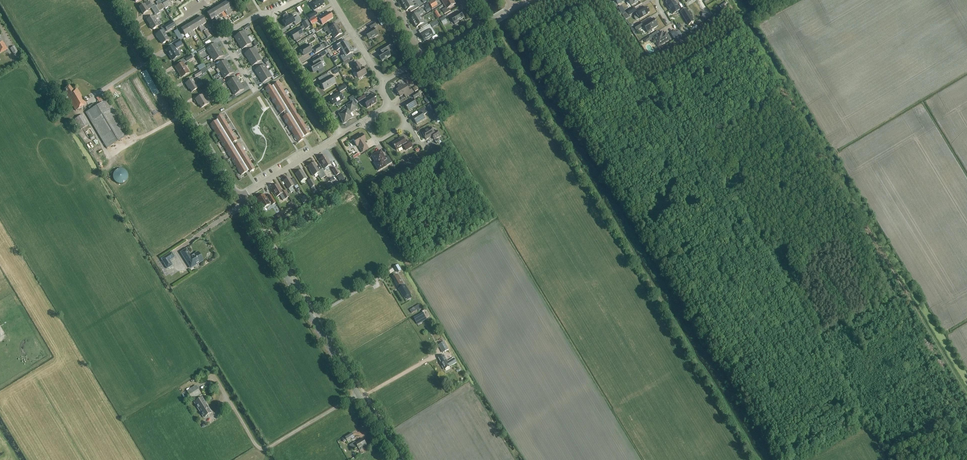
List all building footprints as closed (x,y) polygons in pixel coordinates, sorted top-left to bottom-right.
[(310,5),(314,11),(322,6),(322,5),(324,4),(322,0),(319,0),(318,0),(310,5)] [(438,5),(434,0),(429,3),(432,8),(438,5)] [(446,8),(442,10),(444,15),(450,11),(449,8),(455,4),(453,0),(452,0),(444,5),(446,8)] [(668,6),(667,6),(673,15),(680,10),(675,1),(674,2),(673,0),(670,0),(666,2),(668,6)] [(229,15),(231,13),(229,10),(232,8),(228,1),(223,4),(229,15)] [(139,8),(143,15),(148,11),(148,10),(153,7),(150,2),(144,5),(139,8)] [(414,6),(411,2),(403,6),(406,11),(409,10),(411,12),(419,7),(417,4),(414,6)] [(227,16),(229,15),(223,4),(218,7),(222,14),(225,12),(227,16)] [(218,16),(222,14),(218,7),(212,10),(219,21),(221,20),(218,16)] [(639,19),(648,14),(647,14),(650,12),(647,8),(645,9),(644,8),(636,13),(637,15),(635,16),(634,18),(636,20),(637,20),(639,19)] [(681,13),(689,25),(694,22),(686,9),(681,13)] [(212,10),(207,14),(211,20),(214,18),(217,22),(219,21),(212,10)] [(410,18),(413,23),(421,18),(420,16),(423,14),(421,12),(420,13),(418,10),(411,14),(413,16),(410,18)] [(322,16),(318,18),(322,25),(326,23),(326,22),(333,18),(329,12),(323,16),(322,16)] [(464,18),(460,12),(451,18),(455,24),(459,22),(458,21),(464,18)] [(286,27),(294,22),(295,25),(301,22),(298,16),(293,19),(291,15),(288,17),(287,15),(286,14),(283,16),(283,17),(284,19),(282,21),(286,27)] [(147,20),(152,29),(158,26),(155,20),(158,18),(156,15),(153,17),(147,20)] [(202,17),(197,20),(203,30),(205,29),(203,25),(206,23),(202,17)] [(421,18),(413,23),(416,28),(419,26),(421,29),(428,25),(426,22),(424,23),(421,18)] [(654,19),(643,25),(648,33),(652,31),(651,30),(658,26),(654,19)] [(203,30),(197,20),(191,23),(195,30),(199,28),(201,32),(203,30)] [(156,35),(158,39),(159,39),(162,44),(169,40),(165,33),(176,26),(172,21),(164,26),(166,29),(163,31),(156,35)] [(300,28),(290,34),(294,40),(295,40),(296,42),(301,39),(300,37),(303,35),(301,31),(305,28),(305,30),(310,27),(307,21),(302,24),(303,26),(300,28)] [(191,23),(186,26),(193,37),(195,35),(192,32),(195,30),(191,23)] [(365,34),(369,40),(374,37),(378,35),(374,28),(376,26),(374,23),(369,26),(371,30),(370,30),(370,31),(365,34)] [(637,31),(643,27),(640,23),(634,27),(637,31)] [(336,24),(331,27),(330,24),(323,29),(325,32),(326,31),(327,33),(330,31),(331,34),(339,29),(336,24)] [(425,32),(421,35),(425,41),(433,36),(430,30),(432,28),(429,25),(423,29),(425,32)] [(186,26),(181,29),(185,36),(188,34),(191,38),(193,37),(186,26)] [(331,34),(334,39),(332,40),(333,43),(341,38),(340,36),(342,34),(339,29),(331,34)] [(238,43),(247,38),(243,31),(234,37),(238,43)] [(675,31),(671,34),(674,39),(679,36),(675,31)] [(662,32),(653,38),(656,43),(658,47),(660,45),(663,44),(666,42),(670,39),(669,38),(670,38),(668,35),(668,36),(666,33),(663,35),(662,32)] [(247,38),(238,43),(242,50),(251,44),(247,38)] [(170,49),(166,52),(171,61),(180,55),(176,49),(182,45),(179,39),(168,46),(170,49)] [(339,42),(333,46),(337,51),(340,49),(341,52),(350,47),(347,42),(345,42),(344,40),(340,43),(339,42)] [(206,49),(210,55),(219,50),(215,44),(206,49)] [(388,44),(382,48),(385,52),(378,55),(382,61),(391,56),(388,52),(392,50),(388,44)] [(308,45),(300,50),(303,56),(312,51),(308,45)] [(313,50),(316,54),(323,49),(320,45),(313,50)] [(343,55),(340,57),(343,62),(349,59),(347,56),(353,52),(350,47),(341,52),(343,55)] [(249,60),(258,55),(254,48),(245,54),(249,60)] [(219,50),(210,55),(214,62),(223,56),(219,50)] [(185,58),(187,62),(193,58),(198,55),(195,51),(195,52),(192,53),(190,54),(191,55),(185,58)] [(258,55),(249,60),(252,66),(261,61),(258,55)] [(309,66),(313,73),(322,67),(320,63),(323,61),(320,56),(314,59),(316,62),(309,66)] [(217,66),(220,72),(229,66),(226,60),(217,66)] [(176,68),(182,78),(189,73),(183,63),(176,68)] [(362,68),(359,63),(352,67),(355,72),(354,72),(358,79),(366,74),(362,67),(362,68)] [(259,77),(268,71),(264,65),(255,71),(259,77)] [(220,72),(224,79),(233,73),(229,66),(220,72)] [(272,78),(268,71),(259,77),(263,83),(272,78)] [(320,83),(324,90),(336,83),(329,73),(322,77),(324,80),(320,83)] [(405,79),(408,84),(414,81),(411,76),(405,79)] [(227,83),(231,89),(240,83),(236,77),(227,83)] [(192,80),(185,84),(188,88),(189,87),(192,92),(198,89),(192,80)] [(231,89),(235,95),(244,90),(240,83),(231,89)] [(268,93),(271,99),(278,94),(284,91),(281,88),(282,87),(280,85),(278,83),(273,86),(271,87),(270,85),(265,88),(266,91),(268,94),(268,93)] [(406,97),(413,93),(410,88),(408,89),(406,85),(403,87),(401,84),(398,86),(399,89),(397,91),(400,97),(404,95),(406,97)] [(69,99),(76,111),(87,104),(77,89),(74,91),(71,86),(64,90),(68,96),(67,96),(64,98),(66,100),(69,99)] [(286,95),(284,91),(278,94),(271,99),(272,101),(274,104),(274,103),(276,107),(283,103),(289,100),(287,97),(288,97),(286,95)] [(333,97),(330,99),(333,105),(335,104),(336,106),(338,106),(341,104),(341,103),(340,102),(343,100),(339,93),(333,96),(333,97)] [(107,100),(104,94),(96,98),(100,104),(96,107),(94,104),(88,107),(90,110),(85,113),(107,149),(128,136),(107,100)] [(377,100),(374,94),(365,100),(367,103),(365,105),(367,108),(370,106),(370,107),(372,106),(371,106),(376,103),(375,101),(377,100)] [(195,99),(197,104),(198,103),(201,108),(208,104),(207,104),(208,104),(209,103),(209,101),(208,100),(207,100),(206,100),(205,101),(202,95),(195,99)] [(417,105),(413,99),(405,104),(409,111),(417,105)] [(290,102),(289,100),(283,103),(276,107),(277,108),(276,108),(278,111),(278,110),(281,114),(283,112),(284,114),(288,111),(294,108),(292,104),(290,101),(290,102)] [(342,112),(339,114),(342,120),(341,120),(343,123),(347,121),(352,118),(350,114),(354,112),(357,110),(356,108),(352,102),(347,105),(349,110),(348,111),(347,110),(346,111),(345,110),(344,111),(343,112),(342,112)] [(423,115),(428,112),(424,107),(418,111),(420,114),(413,118),(418,126),(417,124),(425,119),(423,115)] [(296,112),(294,108),(288,111),(284,114),(285,115),(283,117),(285,121),(284,121),(286,124),(287,124),(294,120),(299,116),(298,114),(297,111),(296,112)] [(88,125),(82,115),(75,119),(81,129),(88,125)] [(221,115),(217,118),(218,120),(217,120),(210,124),(211,127),(213,130),(213,129),(215,133),(222,129),(228,125),(225,120),(223,117),(221,115)] [(300,119),(299,116),(294,120),(287,124),(289,128),(290,131),(291,131),(292,132),(299,128),(304,125),(302,121),(301,118),(300,119)] [(222,129),(215,133),(218,137),(217,137),(219,140),(219,139),(221,141),(227,137),(233,134),(231,130),(229,127),(228,125),(222,129)] [(306,129),(304,125),(299,128),(292,132),(295,138),(296,141),(297,141),(298,143),(303,140),(302,138),(304,137),(310,133),(308,131),(309,131),(307,128),(306,129)] [(432,136),(434,140),(440,136),(437,131),(434,133),(431,128),(422,133),(426,140),(432,136)] [(227,137),(221,141),(222,144),(221,144),(223,146),(224,146),(226,150),(232,146),(235,144),(234,142),(237,141),(235,137),(234,134),(233,134),(227,137)] [(359,135),(359,136),(353,140),(357,146),(358,146),(362,152),(368,149),(364,142),(366,141),(362,134),(361,134),(360,134),(359,135)] [(406,151),(413,147),(409,141),(406,143),(403,137),(393,143),(397,150),(403,146),(406,151)] [(232,146),(226,150),(228,153),(228,154),(229,156),(230,156),(231,158),(238,154),(243,151),(243,150),(242,147),(241,148),(239,144),(236,146),(235,144),(232,146)] [(238,154),(231,158),(232,160),(232,161),(234,163),(236,167),(243,163),(248,159),(247,157),(248,157),(246,154),(246,155),(243,151),(238,154)] [(385,159),(380,151),(372,156),(377,165),(383,161),(386,166),(392,163),(388,157),(385,159)] [(325,156),(319,160),(324,169),(331,165),(325,156)] [(243,163),(236,167),(238,170),(238,171),(240,173),(241,175),(248,171),(249,171),(250,172),(255,169),(253,167),(254,167),(252,164),(248,159),(243,163)] [(314,163),(308,167),(311,172),(313,176),(317,174),(321,179),(326,176),(322,169),(319,171),(314,163)] [(112,172),(116,184),(128,180),(124,168),(112,172)] [(306,179),(301,171),(295,174),(300,182),(306,179)] [(291,181),(289,178),(284,181),(288,189),(294,186),(294,187),(297,185),(294,179),(291,181)] [(278,185),(271,189),(276,197),(280,195),(283,201),(289,197),(285,191),(282,193),(278,185)] [(264,195),(257,199),(263,209),(269,205),(271,204),(272,205),(275,203),(271,195),(266,198),(264,195)] [(181,253),(190,267),(202,259),(198,253),(191,257),(186,250),(181,253)] [(167,269),(173,265),(167,256),(161,259),(167,269)] [(403,287),(402,286),(404,285),(398,275),(396,276),(396,275),(392,277),(395,282),(394,282),(397,288),(400,287),(400,288),(399,289),(404,298),(410,294),(405,286),(403,287)] [(426,317),(423,313),(414,318),(416,322),(426,317)] [(449,350),(444,342),(438,345),(443,353),(444,352),(449,350)] [(441,364),(444,370),(456,363),(454,359),(448,362),(444,355),(439,358),(442,363),(441,364)] [(187,391),(192,399),(200,394),(196,386),(187,391)] [(202,397),(194,402),(203,417),(211,412),(202,397)] [(356,449),(358,447),(360,450),(363,449),(362,447),(366,445),(363,439),(356,443),(355,442),(352,444),(355,448),(356,449)]
